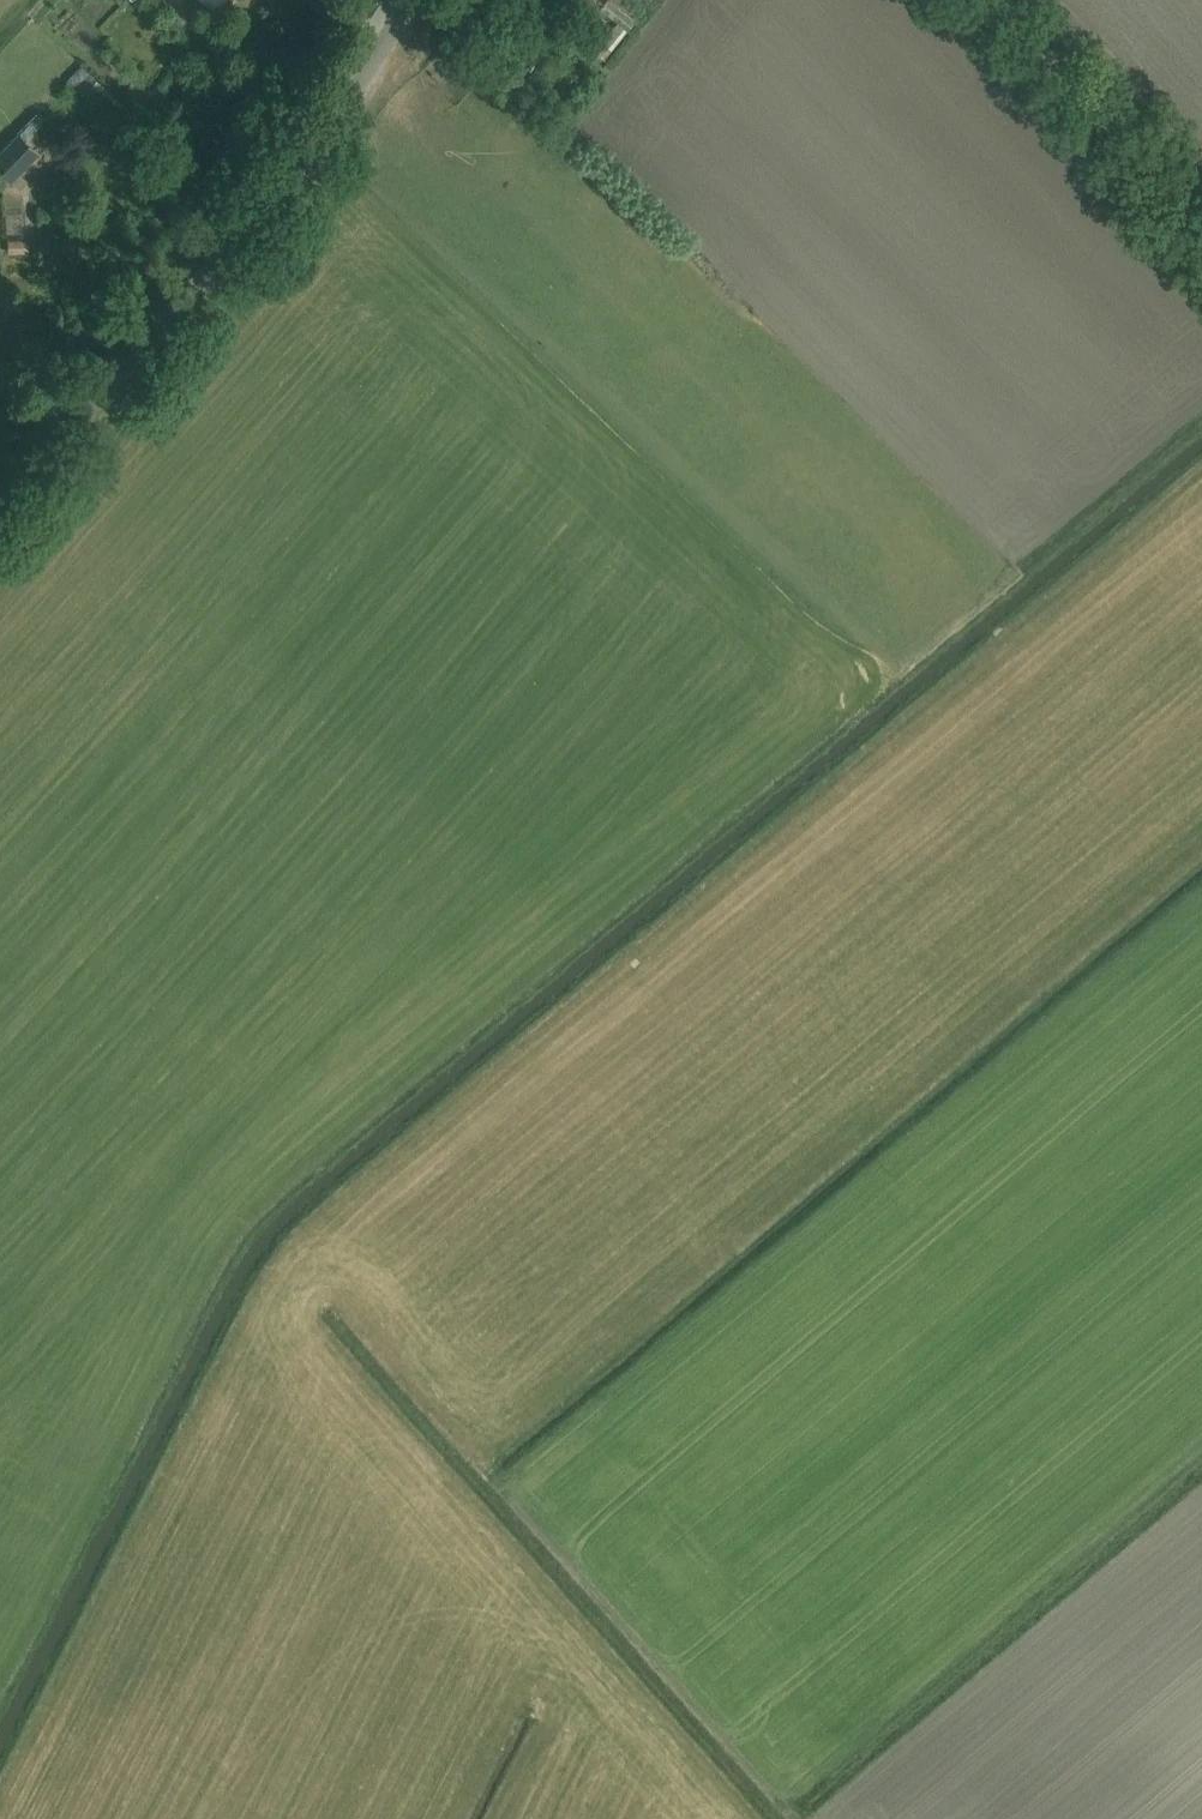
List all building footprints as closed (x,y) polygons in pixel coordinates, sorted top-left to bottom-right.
[(60,32),(77,37),(82,22),(65,16),(60,32)] [(37,153),(19,136),(0,156),(0,173),(9,182),(37,153)]
